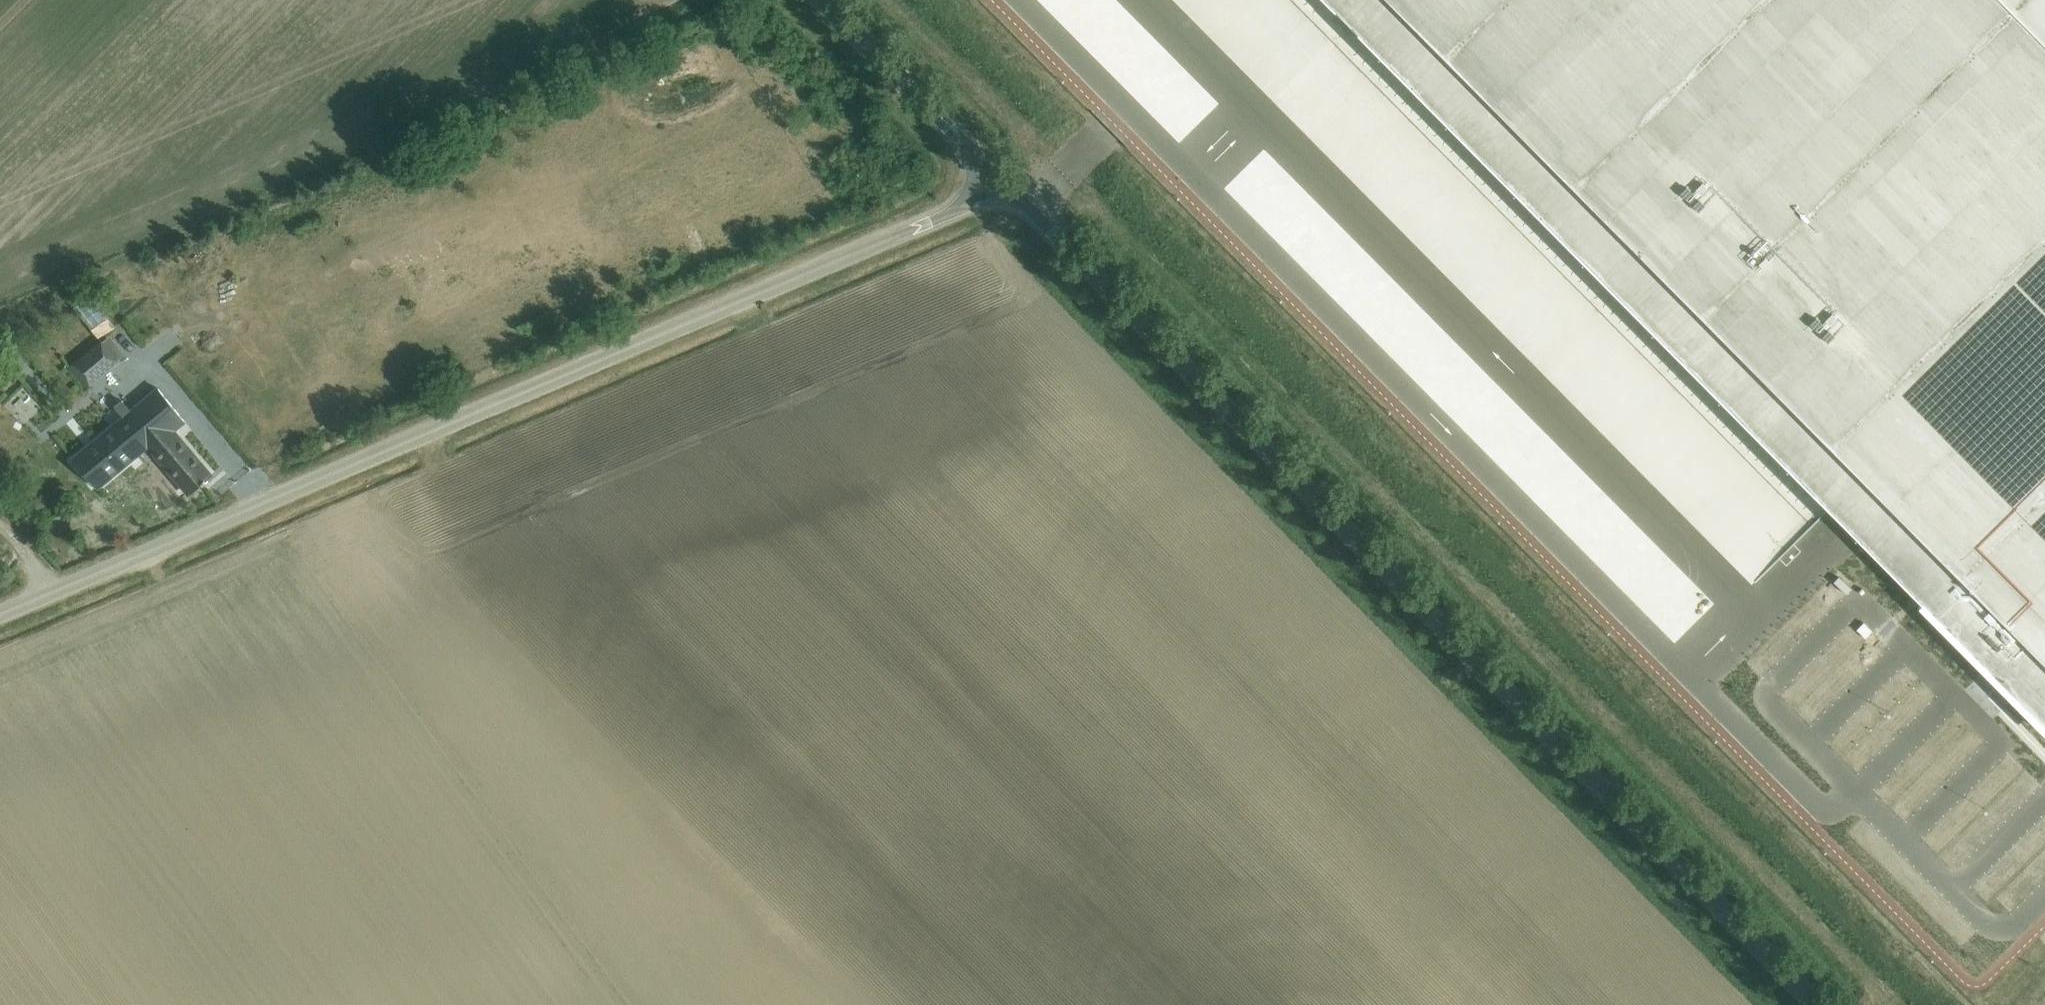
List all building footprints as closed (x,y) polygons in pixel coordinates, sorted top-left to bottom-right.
[(1471,147),(1654,332),(1703,381),(1835,515),(1873,554),(1922,603),(1919,607),(1922,610),(1924,609),(1926,608),(1964,646),(1987,669),(1988,667),(1991,665),(2003,677),(2014,689),(2020,694),(2018,695),(2015,698),(2035,718),(2044,728),(2044,0),(1325,0),(1471,147)] [(87,296),(73,308),(97,337),(112,326),(87,296)] [(95,346),(69,367),(85,387),(111,365),(117,360),(125,353),(110,336),(103,342),(101,340),(95,346)] [(0,372),(0,388),(4,391),(12,382),(0,372)] [(131,409),(123,399),(116,405),(125,416),(73,459),(96,486),(149,442),(190,491),(210,473),(173,429),(185,419),(158,386),(157,387),(157,388),(131,409)]
